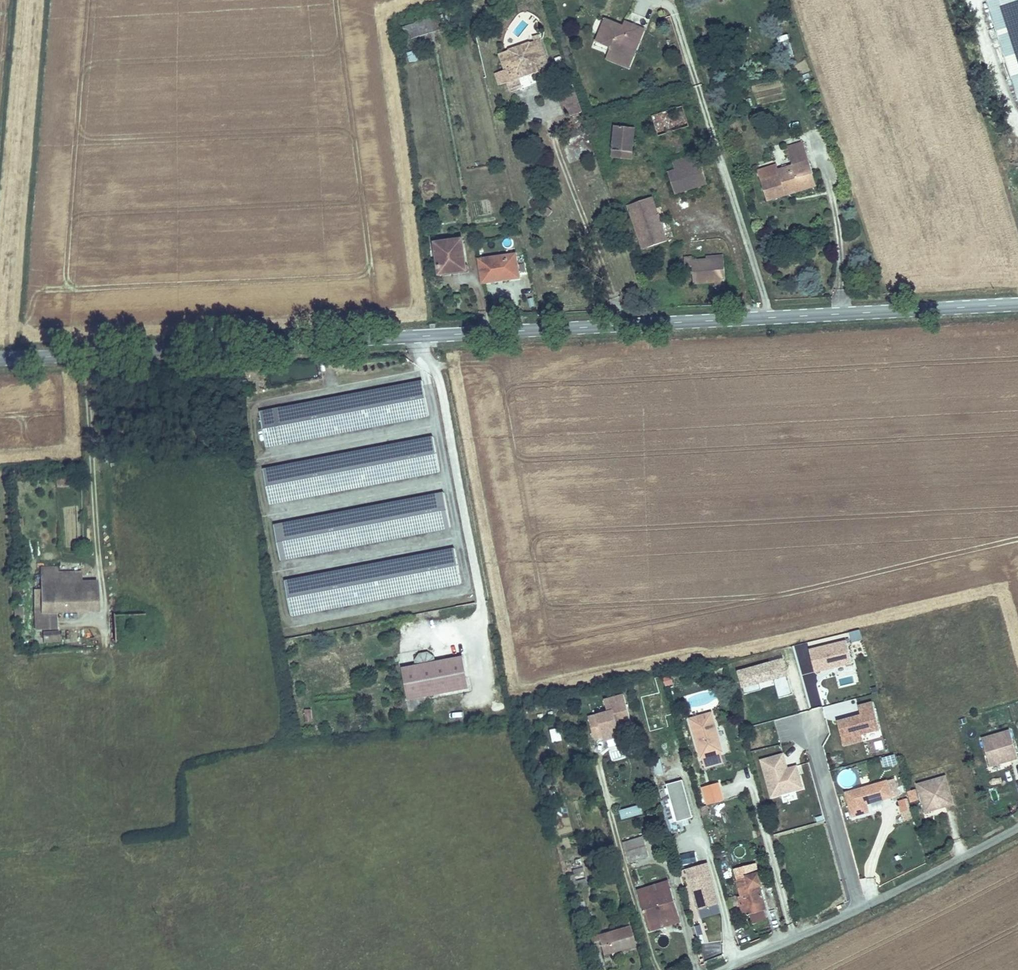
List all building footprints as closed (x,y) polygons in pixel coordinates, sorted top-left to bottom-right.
[(982,2),(996,44),(1017,112),(1017,0),(987,0),(982,2)] [(402,24),(405,39),(434,33),(431,19),(402,24)] [(612,46),(609,53),(625,59),(639,27),(626,22),(624,26),(606,19),(598,40),(612,46)] [(625,59),(609,53),(607,58),(630,68),(646,29),(639,27),(625,59)] [(525,89),(522,80),(520,73),(540,66),(537,59),(546,56),(541,40),(502,54),(512,83),(509,84),(513,94),(525,89)] [(409,62),(418,60),(416,50),(407,52),(409,62)] [(520,73),(522,80),(542,72),(540,66),(520,73)] [(582,106),(574,84),(563,89),(566,98),(559,100),(563,113),(570,111),(582,106)] [(681,105),(650,115),(657,136),(688,126),(681,105)] [(582,106),(570,111),(572,117),(584,113),(582,106)] [(615,125),(611,155),(632,158),(636,127),(615,125)] [(763,196),(781,191),(779,185),(804,177),(802,170),(810,167),(801,141),(784,146),(789,159),(772,165),(774,171),(757,176),(763,196)] [(674,170),(665,172),(671,193),(706,182),(699,161),(692,164),(689,155),(672,161),(674,170)] [(779,185),(781,191),(814,180),(810,167),(802,170),(804,177),(779,185)] [(650,195),(626,202),(641,246),(665,238),(650,195)] [(458,242),(436,245),(442,276),(455,274),(455,271),(469,269),(467,254),(460,255),(458,242)] [(520,256),(482,259),(481,260),(484,283),(496,282),(496,279),(511,277),(511,280),(523,279),(520,256)] [(724,259),(707,259),(692,260),(692,256),(683,256),(684,273),(692,272),(693,281),(725,280),(724,259)] [(266,445),(429,413),(422,378),(259,410),(266,445)] [(270,502),(440,469),(433,433),(263,467),(270,502)] [(67,478),(55,478),(56,487),(67,487),(67,478)] [(281,559),(451,524),(444,489),(274,523),(281,559)] [(292,613),(462,580),(455,545),(285,578),(292,613)] [(40,588),(33,589),(33,611),(52,610),(96,606),(93,578),(82,578),(82,579),(77,580),(77,569),(53,571),(39,572),(40,588)] [(14,617),(23,617),(23,609),(14,609),(14,617)] [(33,611),(35,628),(54,626),(52,610),(33,611)] [(42,632),(42,640),(58,639),(58,631),(42,632)] [(815,674),(853,664),(846,639),(808,649),(815,674)] [(417,667),(402,670),(409,701),(468,689),(462,658),(434,664),(433,659),(427,655),(420,656),(416,662),(417,667)] [(774,681),(777,698),(791,695),(785,658),(737,666),(742,693),(761,690),(760,683),(774,681)] [(797,667),(787,669),(793,694),(803,692),(797,667)] [(795,694),(797,712),(808,710),(806,693),(795,694)] [(588,718),(598,716),(602,740),(633,734),(625,694),(601,698),(603,709),(587,712),(588,718)] [(880,731),(874,701),(857,704),(856,700),(823,707),(826,721),(837,719),(843,746),(864,742),(862,735),(880,731)] [(313,723),(311,708),(303,709),(304,724),(313,723)] [(715,716),(692,722),(702,755),(704,754),(722,748),(725,748),(715,716)] [(558,728),(548,730),(551,742),(561,741),(558,728)] [(982,737),(990,764),(1001,761),(1004,757),(1009,755),(1010,759),(1017,756),(1017,755),(1010,728),(982,737)] [(881,731),(863,736),(865,744),(883,740),(881,731)] [(866,743),(868,753),(885,749),(883,739),(866,743)] [(707,763),(725,757),(722,748),(704,754),(707,763)] [(768,798),(804,791),(798,765),(787,767),(784,752),(759,757),(768,798)] [(886,767),(896,765),(894,754),(883,757),(886,767)] [(945,774),(917,782),(925,810),(936,807),(939,803),(944,802),(945,805),(953,803),(945,774)] [(886,778),(844,790),(851,814),(868,810),(866,802),(891,795),(886,778)] [(686,781),(668,783),(673,822),(691,819),(686,781)] [(706,806),(725,800),(719,781),(700,787),(706,806)] [(910,802),(919,800),(916,789),(907,791),(910,802)] [(908,796),(898,798),(902,814),(911,812),(908,796)] [(640,805),(619,810),(621,819),(642,814),(640,805)] [(933,843),(946,837),(943,832),(930,837),(933,843)] [(619,842),(626,864),(649,857),(643,835),(619,842)] [(682,864),(697,863),(696,852),(681,853),(682,864)] [(587,871),(581,871),(581,859),(573,859),(573,873),(577,873),(577,885),(588,885),(587,871)] [(709,865),(689,870),(701,911),(721,905),(709,865)] [(742,896),(736,898),(740,912),(745,911),(747,917),(766,910),(762,898),(758,900),(756,893),(762,891),(757,873),(745,877),(747,881),(738,884),(742,896)] [(640,893),(643,901),(674,891),(671,883),(640,893)] [(674,891),(643,901),(651,929),(669,924),(669,920),(682,917),(674,891)] [(669,924),(651,929),(652,934),(684,924),(682,917),(669,920),(669,924)] [(601,933),(592,936),(599,956),(606,954),(608,959),(636,950),(629,929),(603,938),(601,933)]
